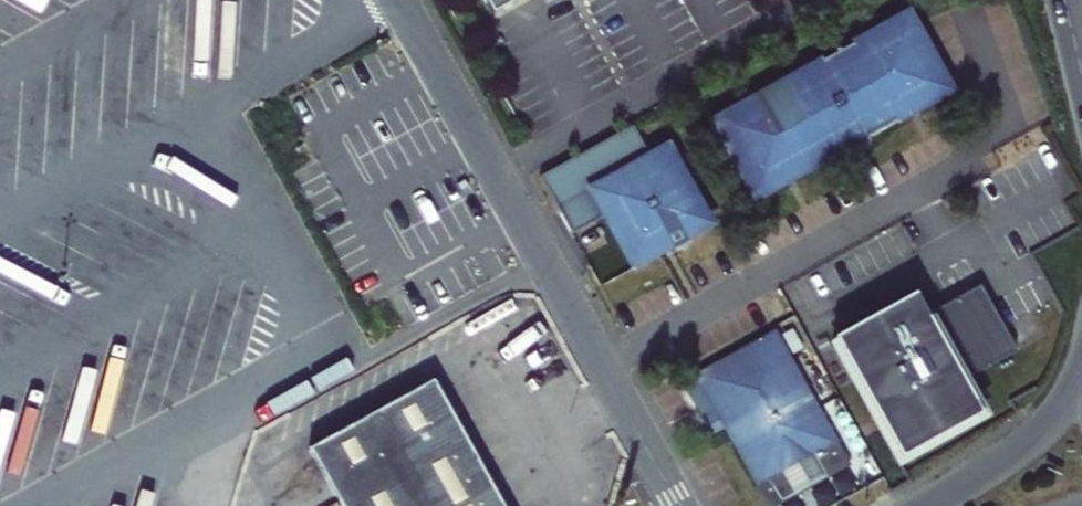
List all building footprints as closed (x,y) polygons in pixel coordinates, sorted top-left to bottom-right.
[(480,15),(508,0),(471,0),(480,15)] [(823,159),(838,151),(841,154),(845,155),(849,155),(850,155),(860,147),(860,138),(944,92),(900,13),(701,125),(744,204),(823,159)] [(647,256),(659,250),(662,253),(666,255),(670,255),(677,250),(679,238),(699,227),(657,150),(578,192),(621,271),(647,256)] [(838,151),(823,159),(827,167),(849,155),(845,155),(841,154),(838,151)] [(659,250),(647,256),(651,264),(670,255),(666,255),(662,253),(659,250)] [(834,338),(901,459),(982,414),(963,379),(1017,349),(980,284),(927,314),(914,320),(899,320),(899,315),(893,305),(834,338)] [(767,336),(692,378),(764,505),(766,505),(839,465),(767,336)] [(430,383),(307,452),(337,505),(498,505),(430,383)]
